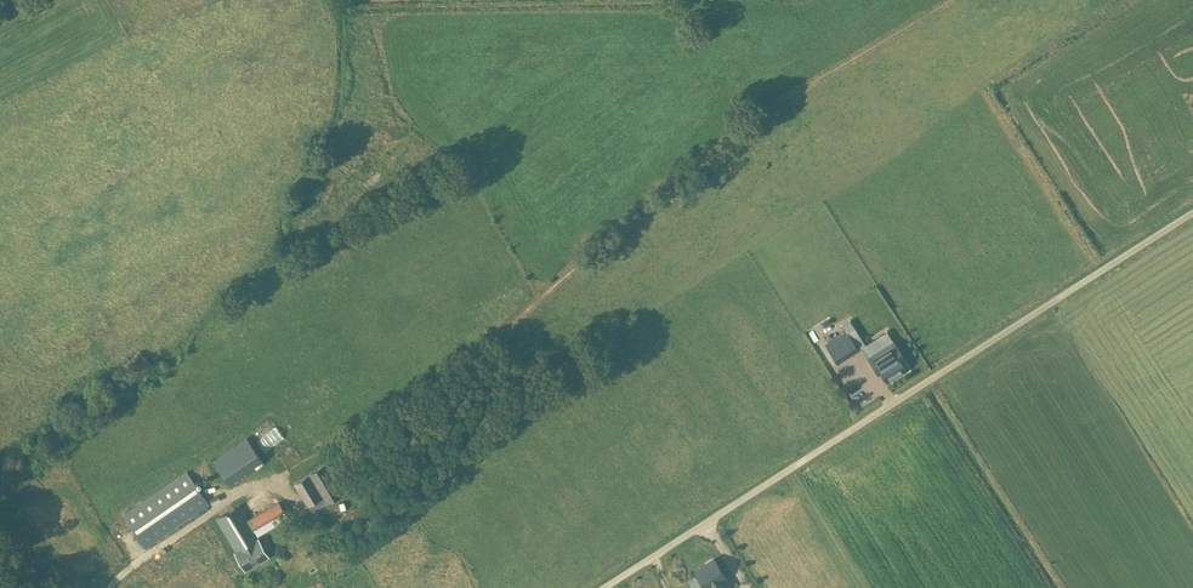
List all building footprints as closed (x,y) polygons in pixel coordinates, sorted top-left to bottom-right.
[(849,333),(846,330),(824,344),(838,364),(859,350),(854,342),(861,338),(855,329),(849,333)] [(901,355),(893,342),(868,358),(875,370),(878,369),(886,382),(905,370),(897,357),(901,355)] [(227,482),(262,460),(248,437),(213,458),(227,482)] [(344,495),(326,463),(308,473),(308,475),(294,483),(307,506),(308,505),(312,513),(344,495)] [(362,475),(369,487),(382,479),(386,476),(379,465),(362,475)] [(210,504),(187,472),(123,516),(145,549),(210,504)] [(239,505),(216,519),(235,552),(234,552),(245,571),(269,557),(253,531),(257,528),(258,529),(285,513),(278,502),(251,518),(252,520),(249,521),(239,505)] [(725,578),(714,561),(695,573),(705,587),(709,587),(716,584),(718,587),(726,587),(729,586),(724,578),(725,578)]
